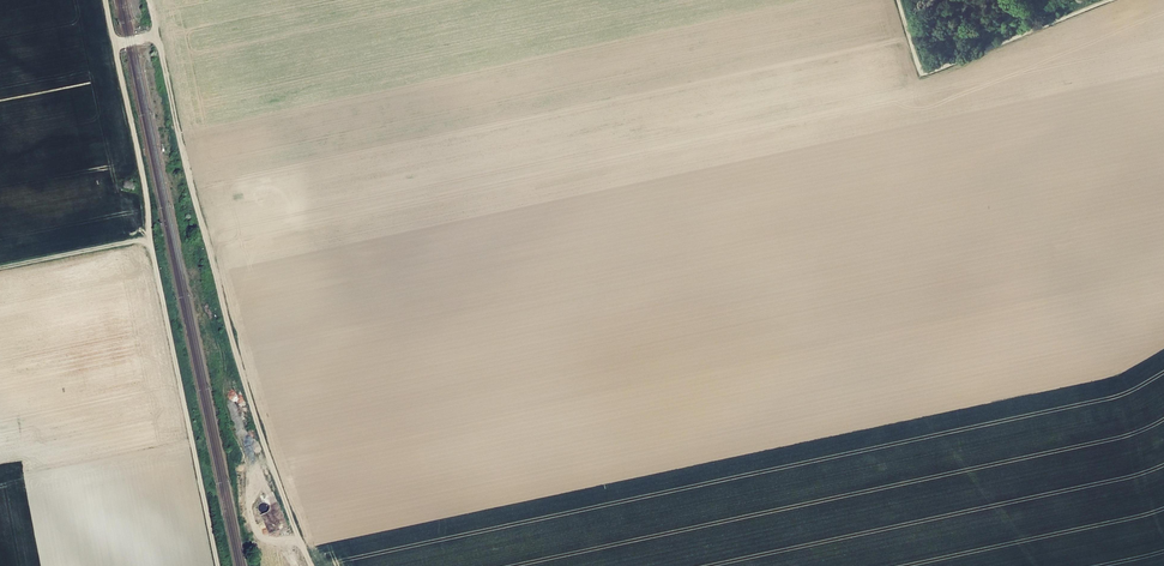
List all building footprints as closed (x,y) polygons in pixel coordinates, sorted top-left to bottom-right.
[(130,180),(126,184),(133,190),(136,184),(130,180)]
